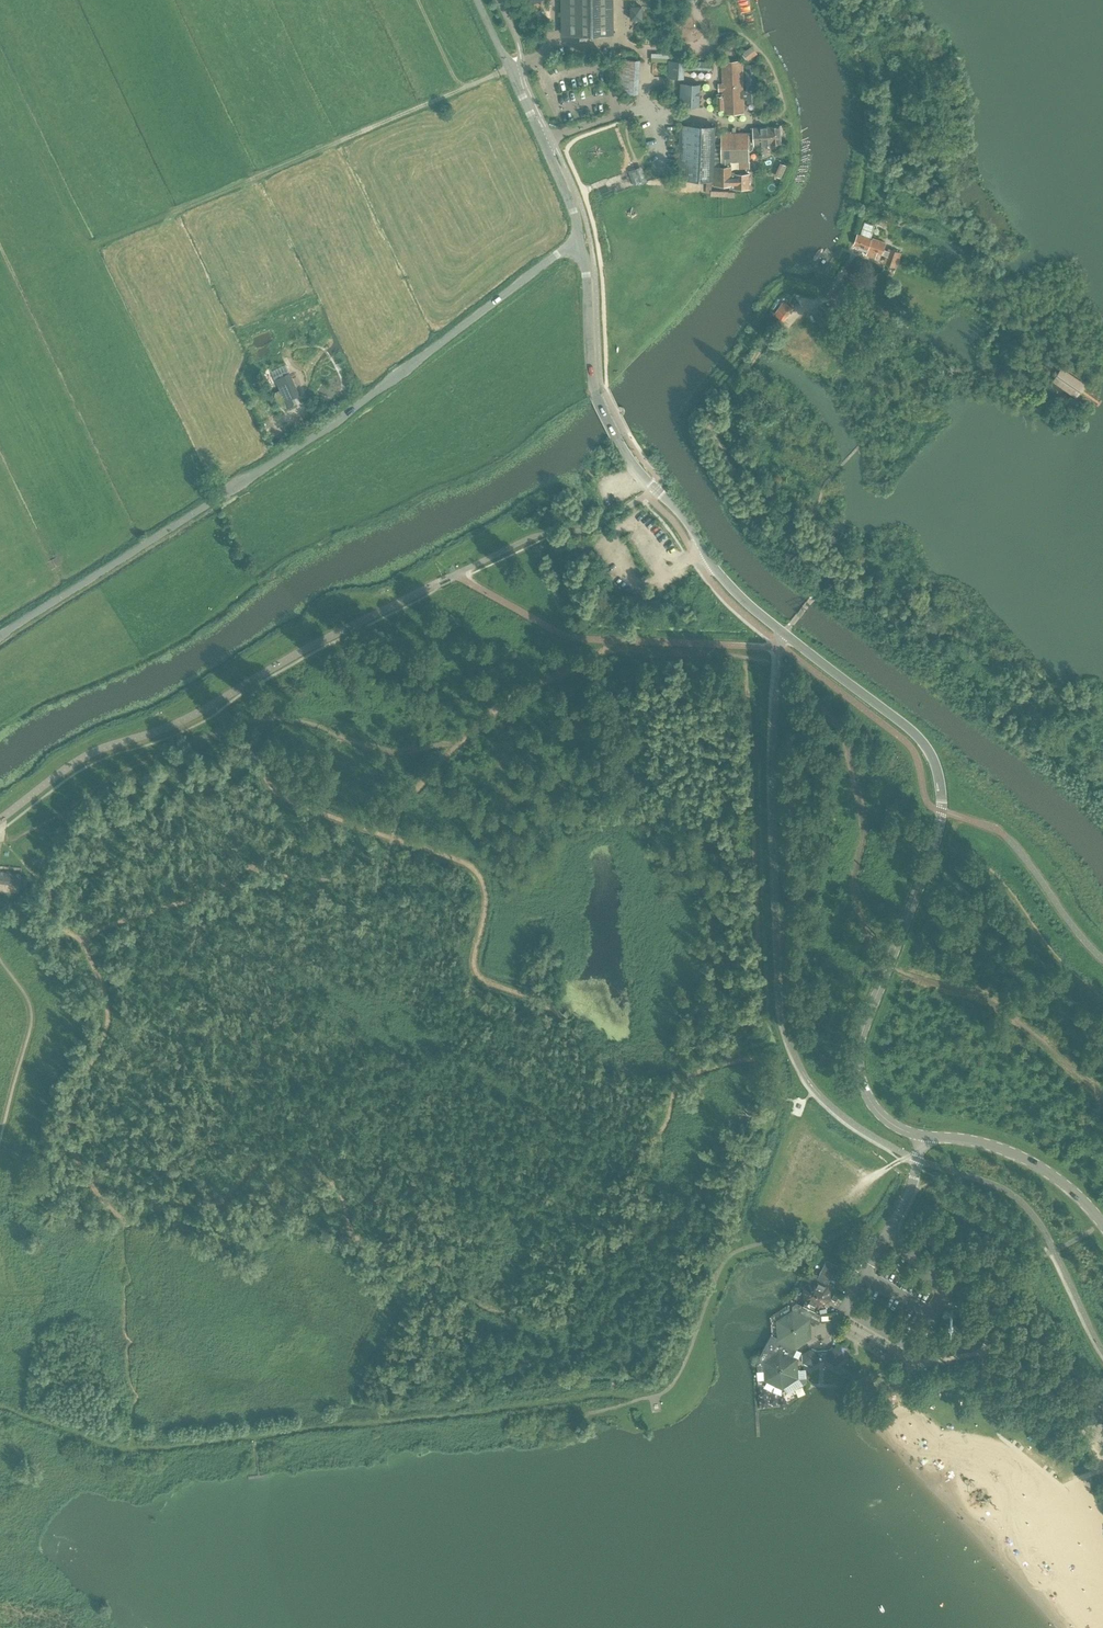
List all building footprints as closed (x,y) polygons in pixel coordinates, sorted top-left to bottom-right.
[(563,23),(564,23),(593,23),(612,23),(612,33),(616,33),(615,0),(563,0),(563,23)] [(665,12),(657,13),(658,20),(665,20),(665,12)] [(564,23),(563,23),(563,34),(612,33),(612,23),(593,23),(564,23)] [(751,48),(743,53),(746,59),(754,54),(751,48)] [(671,60),(671,54),(671,52),(653,51),(653,59),(669,60),(671,60)] [(669,60),(669,75),(682,75),(684,54),(671,54),(671,60),(669,60)] [(639,60),(629,59),(629,68),(620,67),(620,83),(633,84),(632,93),(638,93),(639,60)] [(621,59),(620,67),(629,68),(629,59),(621,59)] [(717,97),(717,108),(724,108),(724,110),(725,113),(744,113),(743,99),(743,98),(743,91),(742,82),(743,82),(743,72),(742,61),(738,61),(737,60),(727,60),(726,62),(725,62),(721,62),(722,83),(723,83),(719,84),(719,91),(722,91),(722,93),(717,94),(717,97)] [(620,83),(619,92),(632,93),(633,84),(620,83)] [(680,95),(680,105),(697,106),(698,96),(690,95),(689,95),(690,83),(681,83),(680,95)] [(747,91),(743,91),(743,98),(747,98),(747,99),(751,99),(757,99),(756,86),(746,86),(747,91)] [(678,177),(676,178),(706,180),(712,180),(712,178),(713,178),(713,185),(730,185),(730,188),(749,188),(749,174),(735,174),(734,172),(731,172),(731,170),(731,167),(730,167),(730,161),(739,161),(739,168),(749,169),(749,161),(749,151),(750,151),(753,149),(753,147),(762,147),(762,144),(772,143),(772,145),(781,144),(780,126),(769,126),(769,127),(751,128),(751,133),(722,133),(722,137),(714,137),(715,127),(680,125),(678,177)] [(648,179),(643,165),(629,170),(634,184),(648,179)] [(857,233),(854,244),(859,246),(858,248),(867,251),(866,254),(873,257),(875,251),(883,254),(886,245),(872,240),(872,239),(871,238),(876,226),(864,222),(860,234),(857,233)] [(895,266),(900,252),(888,249),(884,262),(895,266)] [(834,292),(829,299),(835,303),(839,295),(834,292)] [(783,301),(778,309),(787,316),(793,308),(783,301)] [(285,365),(271,371),(275,379),(280,390),(276,392),(276,395),(279,404),(283,406),(287,404),(288,407),(295,403),(292,398),(299,395),(289,373),(285,365)] [(1082,384),(1062,370),(1055,381),(1075,394),(1082,384)] [(0,870),(0,883),(27,886),(28,875),(21,875),(21,871),(0,870)] [(809,1336),(809,1319),(817,1323),(822,1320),(821,1314),(815,1311),(818,1305),(829,1298),(828,1286),(827,1286),(837,1264),(827,1259),(816,1280),(815,1280),(805,1286),(806,1298),(803,1305),(797,1302),(792,1305),(793,1312),(779,1321),(780,1338),(777,1337),(774,1337),(759,1361),(759,1372),(766,1372),(767,1380),(784,1390),(803,1377),(795,1360),(793,1359),(793,1356),(798,1346),(797,1344),(809,1336)] [(952,1321),(955,1315),(946,1310),(942,1315),(952,1321)] [(828,1352),(817,1352),(810,1349),(804,1353),(804,1361),(811,1365),(817,1360),(828,1360),(835,1363),(842,1359),(841,1351),(834,1348),(828,1352)]
